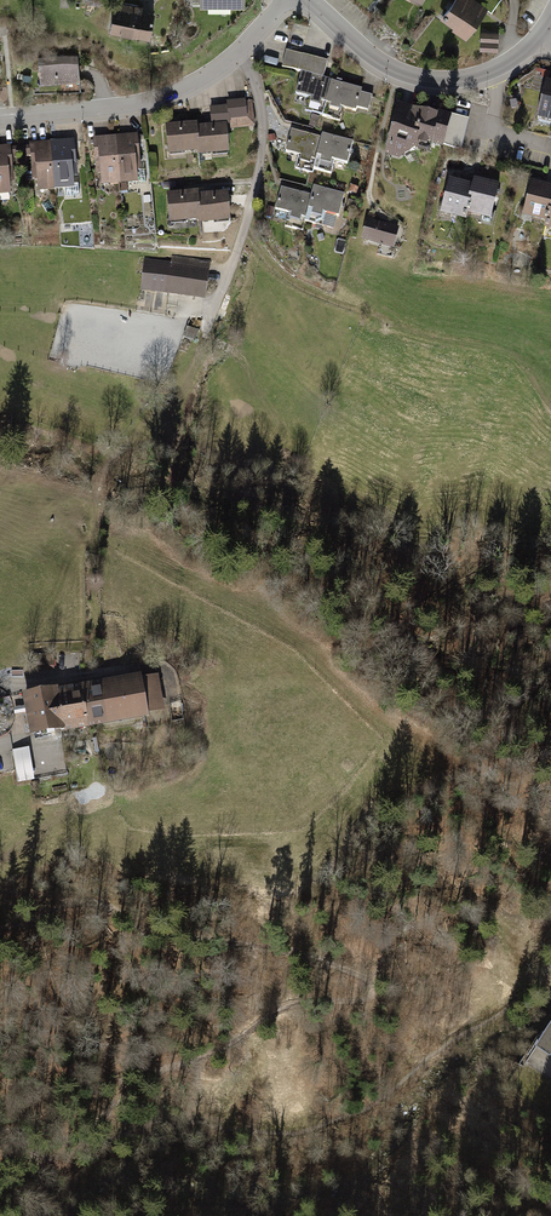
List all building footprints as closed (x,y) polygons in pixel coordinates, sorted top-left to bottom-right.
[(489,10),(475,0),(471,0),(470,1),(469,0),(456,0),(442,20),(452,27),(450,29),(467,41),(489,10)] [(117,3),(112,34),(153,42),(158,15),(145,13),(146,8),(117,3)] [(498,34),(481,34),(481,49),(498,50),(498,34)] [(322,106),(327,107),(332,83),(324,81),(328,62),(287,53),(283,70),(301,74),(296,98),(312,102),(311,108),(321,110),(322,106)] [(79,55),(39,59),(42,89),(81,85),(79,55)] [(338,84),(332,83),(327,107),(332,108),(331,113),(341,116),(343,110),(358,114),(359,111),(370,114),(373,98),(362,96),(364,90),(344,86),(345,83),(338,82),(338,84)] [(550,126),(550,84),(548,83),(537,121),(550,126)] [(213,112),(214,130),(230,129),(230,124),(248,123),(247,105),(229,106),(229,111),(213,112)] [(431,141),(446,145),(453,117),(438,113),(437,118),(414,112),(415,110),(399,105),(386,154),(399,157),(416,147),(428,151),(431,141)] [(320,119),(312,117),(309,129),(317,131),(320,119)] [(468,120),(453,117),(446,145),(460,149),(468,120)] [(199,128),(168,130),(171,160),(202,158),(199,131),(199,128)] [(214,130),(199,131),(202,158),(202,161),(233,159),(230,129),(214,130)] [(313,139),(291,133),(286,156),(298,159),(295,172),(312,176),(313,172),(321,140),(319,140),(319,137),(314,136),(313,139)] [(354,144),(322,136),(321,140),(313,172),(331,177),(334,163),(349,167),(354,144)] [(138,138),(116,140),(120,190),(121,197),(128,196),(128,189),(138,188),(137,176),(142,176),(138,138)] [(104,191),(120,190),(116,140),(94,142),(98,180),(103,180),(104,191)] [(75,143),(53,145),(57,195),(75,194),(74,182),(78,182),(75,143)] [(41,197),(57,195),(53,145),(31,147),(34,186),(40,185),(41,197)] [(0,150),(0,200),(11,199),(10,187),(15,187),(11,149),(0,150)] [(502,188),(476,181),(474,188),(467,215),(483,219),(481,225),(492,228),(502,188)] [(474,188),(450,182),(441,218),(465,224),(467,215),(474,188)] [(532,184),(523,219),(548,225),(550,212),(550,189),(532,184)] [(358,188),(351,186),(349,193),(356,195),(358,188)] [(346,197),(314,190),(312,198),(305,226),(312,228),(313,221),(325,224),(326,217),(341,221),(346,197)] [(303,196),(282,191),(277,213),(291,217),(288,230),(304,233),(305,226),(312,198),(309,197),(309,195),(303,194),(303,196)] [(201,196),(170,199),(172,229),(203,226),(201,199),(201,196)] [(232,197),(201,199),(203,226),(203,229),(234,227),(232,197)] [(276,210),(268,208),(265,218),(273,220),(276,210)] [(401,229),(368,221),(363,243),(396,251),(401,229)] [(173,265),(145,262),(142,295),(207,302),(211,269),(200,268),(201,263),(173,260),(173,265)] [(55,655),(33,657),(34,672),(56,671),(55,655)] [(142,677),(84,686),(91,730),(149,721),(148,716),(163,714),(157,680),(143,682),(142,677)] [(68,734),(91,730),(84,686),(61,690),(68,734)] [(33,740),(68,734),(61,690),(25,696),(33,740)] [(29,751),(14,754),(18,774),(33,771),(29,751)] [(536,1050),(550,1060),(550,1028),(536,1050)]
